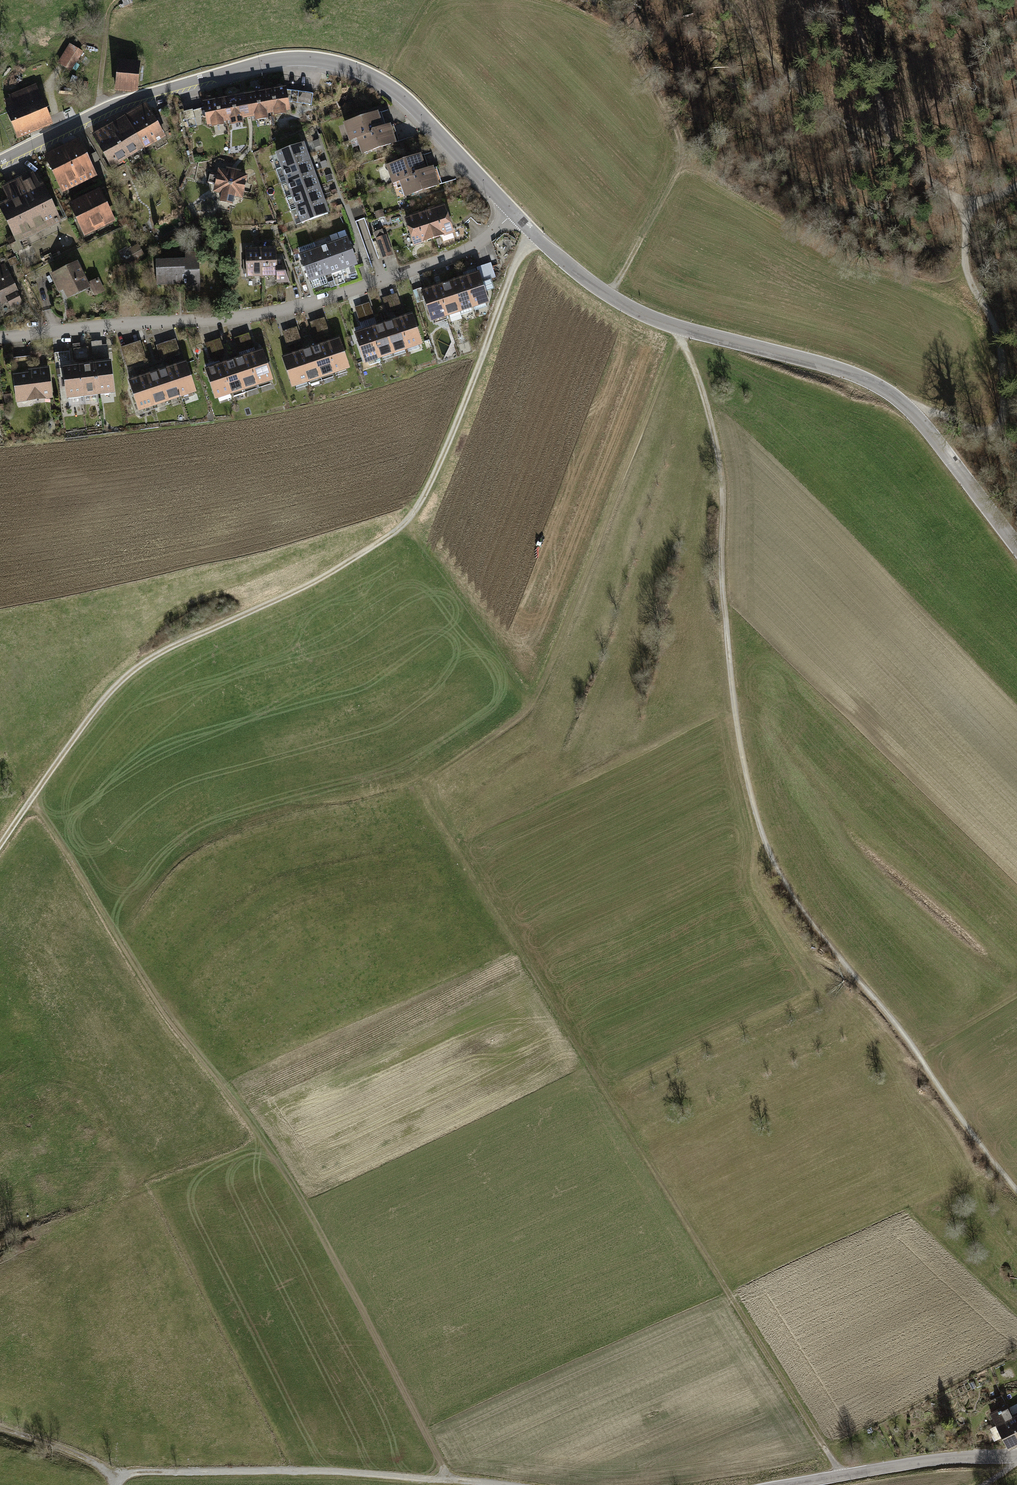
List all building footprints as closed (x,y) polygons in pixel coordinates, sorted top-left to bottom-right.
[(79,51),(70,46),(58,64),(67,70),(79,51)] [(142,64),(120,62),(117,89),(139,91),(142,64)] [(5,112),(17,140),(53,125),(36,85),(10,96),(15,107),(5,112)] [(285,88),(267,91),(270,113),(289,109),(285,88)] [(302,98),(313,99),(314,90),(304,88),(302,98)] [(267,91),(244,95),(248,117),(270,113),(267,91)] [(244,95),(223,99),(226,121),(248,117),(244,95)] [(223,99),(204,102),(208,124),(226,121),(223,99)] [(146,103),(125,115),(144,147),(165,134),(146,103)] [(345,141),(355,138),(385,128),(379,111),(339,124),(345,141)] [(125,115),(107,126),(126,157),(144,147),(125,115)] [(393,125),(385,128),(355,138),(361,155),(399,142),(393,125)] [(107,126),(91,136),(110,167),(126,157),(107,126)] [(97,175),(80,138),(44,155),(62,192),(97,175)] [(274,153),(279,167),(308,158),(303,143),(274,153)] [(387,184),(397,181),(427,171),(421,154),(381,167),(387,184)] [(279,167),(284,182),(313,172),(308,158),(279,167)] [(225,167),(224,172),(215,171),(211,193),(220,194),(218,203),(230,205),(232,197),(242,198),(246,177),(236,175),(237,169),(225,167)] [(435,168),(427,171),(397,181),(402,199),(441,186),(435,168)] [(284,182),(289,196),(318,187),(313,172),(284,182)] [(60,220),(42,184),(39,186),(33,174),(4,189),(9,199),(0,203),(0,204),(18,240),(11,244),(15,252),(22,248),(18,240),(60,220)] [(289,196),(294,211),(323,201),(318,187),(289,196)] [(116,219),(100,189),(72,203),(88,233),(116,219)] [(294,211),(299,225),(328,215),(323,201),(294,211)] [(443,244),(456,239),(444,205),(423,212),(433,239),(440,236),(443,244)] [(380,210),(373,212),(375,219),(382,216),(380,210)] [(413,246),(433,239),(423,212),(403,220),(413,246)] [(345,237),(329,242),(339,272),(354,267),(345,237)] [(384,237),(375,239),(381,258),(390,256),(384,237)] [(329,242),(313,247),(323,277),(339,272),(329,242)] [(130,249),(137,259),(144,255),(137,244),(130,249)] [(313,247),(298,252),(307,282),(323,277),(313,247)] [(259,249),(244,249),(245,277),(260,276),(259,249)] [(274,249),(259,249),(260,276),(274,276),(274,285),(286,285),(286,279),(279,261),(274,261),(274,249)] [(7,260),(10,266),(18,262),(15,256),(7,260)] [(68,294),(89,284),(78,261),(50,275),(58,290),(64,287),(68,294)] [(200,300),(198,261),(185,261),(185,269),(155,270),(156,294),(184,293),(184,300),(200,300)] [(24,303),(19,294),(20,294),(4,262),(0,264),(0,301),(1,303),(7,300),(12,309),(24,303)] [(97,292),(105,287),(99,276),(91,280),(97,292)] [(475,318),(489,313),(478,283),(464,287),(475,318)] [(462,323),(475,318),(464,287),(451,292),(462,323)] [(370,292),(355,297),(357,303),(372,299),(370,292)] [(448,328),(462,323),(451,292),(437,297),(448,328)] [(435,333),(448,328),(437,297),(424,302),(435,333)] [(396,301),(381,306),(386,320),(401,315),(396,301)] [(375,323),(370,311),(357,316),(362,328),(375,323)] [(406,357),(420,353),(409,322),(395,327),(406,357)] [(310,327),(315,341),(328,337),(324,323),(310,327)] [(393,362),(406,357),(395,327),(382,332),(393,362)] [(379,367),(393,362),(382,332),(368,336),(379,367)] [(302,346),(298,333),(285,337),(289,350),(302,346)] [(366,372),(379,367),(368,336),(355,341),(366,372)] [(254,355),(249,341),(234,346),(239,360),(254,355)] [(178,361),(174,347),(158,352),(162,366),(178,361)] [(224,361),(219,347),(208,351),(212,365),(224,361)] [(335,383),(348,378),(337,347),(324,352),(335,383)] [(109,363),(108,349),(93,350),(94,364),(109,363)] [(147,368),(142,349),(121,355),(126,374),(147,368)] [(321,388),(335,383),(324,352),(310,357),(321,388)] [(72,369),(70,355),(54,357),(56,371),(72,369)] [(308,393),(321,388),(310,357),(297,362),(308,393)] [(29,360),(13,361),(14,370),(30,368),(29,360)] [(260,396),(273,391),(262,360),(249,365),(260,396)] [(294,397),(308,393),(297,362),(283,367),(294,397)] [(246,401),(260,396),(249,365),(235,370),(246,401)] [(181,403),(194,399),(183,368),(170,373),(181,403)] [(233,405),(246,401),(235,370),(222,375),(233,405)] [(97,402),(113,400),(110,372),(94,374),(97,402)] [(167,408),(181,403),(170,373),(156,378),(167,408)] [(81,404),(97,402),(94,374),(78,376),(81,404)] [(219,410),(233,405),(222,375),(208,380),(219,410)] [(65,406),(81,404),(78,376),(62,378),(65,406)] [(13,383),(16,412),(51,409),(48,377),(27,378),(27,381),(13,383)] [(154,413),(167,408),(156,378),(143,382),(154,413)] [(140,418),(154,413),(143,382),(129,387),(140,418)] [(11,404),(3,404),(4,414),(11,413),(11,404)] [(1016,1443),(1016,1435),(1006,1414),(1010,1412),(1007,1407),(991,1414),(1008,1447),(1016,1443)] [(1010,1412),(1006,1414),(1016,1435),(1016,1416),(1013,1418),(1010,1412)]
